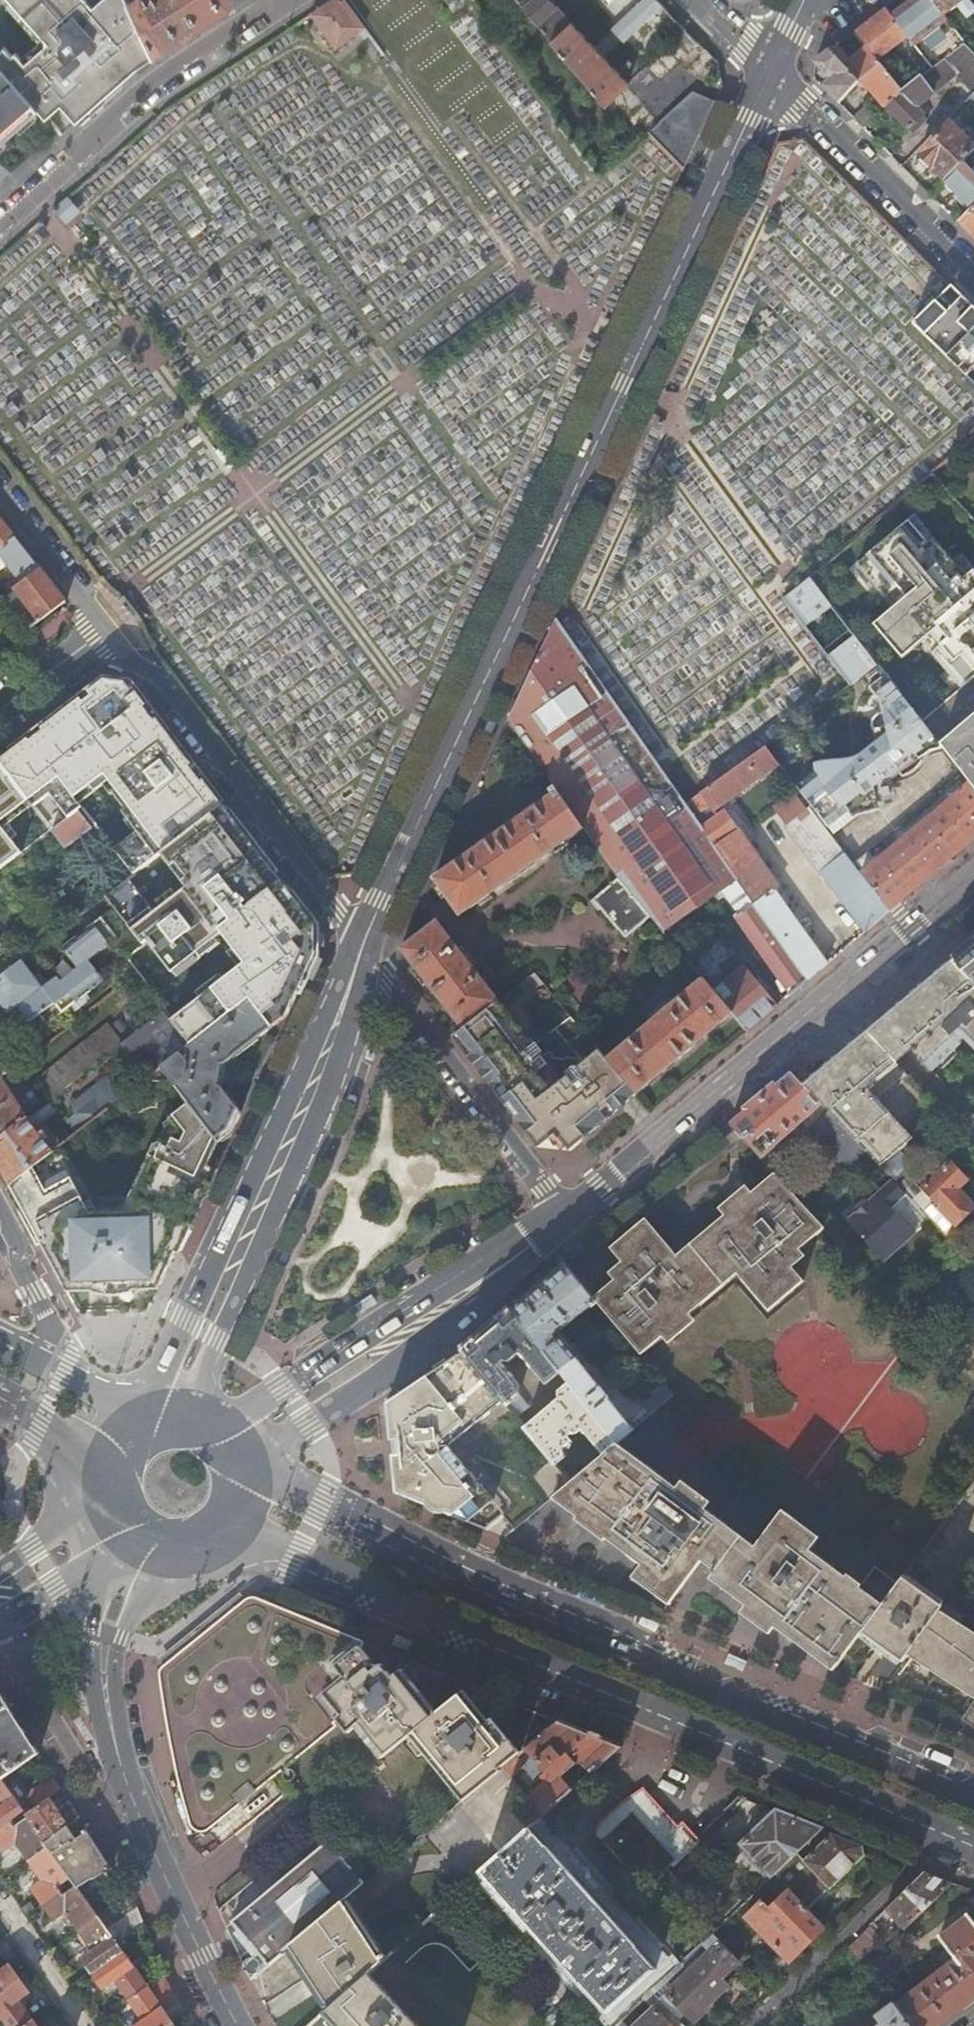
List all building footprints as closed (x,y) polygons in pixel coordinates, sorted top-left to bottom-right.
[(76,122),(134,71),(155,57),(130,5),(128,0),(102,0),(94,7),(88,0),(13,0),(51,45),(28,64),(19,54),(14,57),(7,49),(0,55),(0,64),(40,111),(46,117),(61,104),(76,122)] [(130,5),(155,57),(230,8),(231,0),(138,0),(130,5)] [(311,13),(335,47),(356,32),(363,43),(372,37),(364,26),(345,0),(332,0),(311,13)] [(534,17),(538,22),(639,142),(648,134),(683,169),(714,102),(693,92),(658,124),(625,86),(628,84),(607,60),(551,0),(519,0),(534,17)] [(943,18),(929,0),(915,0),(908,5),(893,17),(908,39),(914,47),(946,22),(943,18)] [(967,0),(929,0),(943,18),(957,8),(968,21),(973,16),(973,10),(967,0)] [(893,17),(886,9),(856,34),(866,49),(876,64),(894,50),(908,39),(893,17)] [(538,22),(534,17),(528,22),(532,26),(538,22)] [(908,39),(894,50),(901,58),(914,47),(908,39)] [(973,96),(973,95),(973,55),(964,45),(931,71),(900,96),(886,110),(899,123),(913,137),(928,122),(915,109),(933,95),(934,97),(958,77),(973,96)] [(860,80),(877,65),(876,64),(866,49),(850,63),(844,55),(838,48),(831,53),(857,84),(860,80)] [(824,90),(839,106),(857,84),(831,53),(815,66),(824,76),(830,83),(824,90)] [(0,64),(0,145),(2,143),(18,129),(34,116),(40,111),(0,64)] [(854,120),(865,131),(886,110),(900,96),(877,65),(860,80),(868,89),(876,99),(854,120)] [(38,120),(34,116),(18,129),(22,134),(38,120)] [(973,154),(973,150),(950,127),(920,157),(932,169),(946,182),(964,164),(973,154)] [(973,211),(973,174),(964,164),(946,182),(943,186),(956,199),(959,197),(973,211)] [(68,197),(53,209),(58,215),(60,213),(67,221),(79,210),(68,197)] [(971,214),(973,211),(959,197),(956,199),(961,203),(971,214)] [(973,239),(973,211),(971,214),(960,225),(973,238),(973,239)] [(951,288),(913,325),(948,358),(973,332),(973,311),(970,308),(951,288)] [(948,358),(967,377),(973,370),(973,332),(948,358)] [(0,517),(0,552),(17,539),(5,523),(0,517)] [(973,573),(965,580),(923,530),(917,536),(908,524),(857,567),(881,595),(886,592),(899,607),(874,628),(902,661),(927,640),(953,671),(948,675),(961,692),(922,725),(940,750),(945,757),(947,756),(967,784),(973,793),(973,574),(973,573)] [(17,539),(0,552),(0,572),(8,567),(22,586),(42,570),(37,565),(17,539)] [(27,632),(66,602),(53,585),(42,570),(22,586),(15,591),(31,611),(18,621),(27,632)] [(832,605),(811,578),(785,601),(803,626),(832,605)] [(5,591),(9,596),(15,591),(12,586),(5,591)] [(554,788),(583,830),(618,879),(650,917),(664,933),(712,898),(718,894),(737,881),(700,827),(684,805),(555,620),(531,672),(507,722),(554,788)] [(826,655),(848,685),(862,675),(877,664),(855,635),(832,651),(826,655)] [(884,675),(866,689),(878,703),(880,711),(880,715),(876,715),(872,718),(870,721),(870,727),(874,744),(857,756),(846,761),(814,765),(810,766),(804,771),(800,776),(798,782),(798,788),(800,794),(810,807),(832,836),(858,815),(876,811),(873,800),(889,795),(883,780),(894,772),(899,778),(907,774),(913,770),(920,763),(918,759),(929,751),(940,750),(922,725),(884,675)] [(160,856),(223,806),(131,686),(104,683),(2,761),(0,762),(0,764),(30,803),(34,809),(51,796),(70,819),(79,812),(82,809),(75,800),(105,777),(116,792),(112,795),(141,830),(115,851),(134,876),(160,856)] [(764,747),(690,801),(700,815),(709,808),(712,813),(778,766),(764,747)] [(23,856),(13,842),(18,837),(11,827),(34,809),(30,803),(0,764),(0,873),(23,856)] [(853,864),(889,911),(925,881),(973,840),(973,793),(967,784),(901,840),(889,849),(881,840),(853,864)] [(552,797),(433,880),(459,917),(555,850),(583,830),(554,788),(549,792),(552,797)] [(832,836),(810,807),(806,811),(796,799),(789,804),(788,802),(776,811),(787,825),(782,829),(864,932),(889,911),(853,864),(832,836)] [(223,806),(160,856),(185,890),(154,915),(127,881),(104,899),(114,910),(140,945),(145,941),(169,974),(213,939),(237,968),(172,1022),(190,1046),(250,1000),(272,1030),(287,1018),(316,956),(315,926),(223,806)] [(724,810),(700,827),(737,881),(808,980),(826,965),(799,927),(775,892),(779,889),(724,810)] [(70,819),(53,832),(66,849),(92,829),(79,812),(70,819)] [(650,917),(618,879),(593,901),(626,938),(650,917)] [(737,881),(718,894),(790,995),(808,980),(737,881)] [(78,969),(61,982),(58,978),(44,989),(56,1005),(40,1016),(48,1025),(105,982),(89,962),(108,947),(111,950),(115,946),(124,957),(140,945),(114,910),(63,949),(78,969)] [(400,951),(463,1031),(498,1003),(471,969),(476,966),(473,962),(468,956),(463,959),(436,924),(400,951)] [(963,953),(953,962),(973,984),(973,944),(963,953)] [(31,1023),(40,1016),(56,1005),(44,989),(23,962),(0,979),(0,1003),(9,1015),(19,1008),(31,1023)] [(953,962),(909,998),(881,1021),(909,1051),(914,1056),(930,1072),(959,1045),(957,1043),(962,1038),(973,1051),(973,984),(953,962)] [(742,967),(713,992),(732,1014),(744,1028),(747,1032),(777,1007),(758,984),(742,967)] [(713,992),(703,980),(678,1001),(672,1006),(669,1003),(651,1018),(654,1022),(608,1061),(637,1095),(732,1014),(713,992)] [(272,1030),(250,1000),(190,1046),(161,1069),(189,1105),(197,1117),(201,1121),(217,1142),(219,1145),(233,1134),(242,1114),(223,1090),(224,1078),(225,1066),(272,1030)] [(566,1148),(578,1137),(582,1142),(637,1095),(608,1061),(599,1051),(578,1069),(574,1071),(572,1072),(569,1075),(568,1078),(561,1084),(542,1059),(541,1056),(540,1054),(538,1052),(535,1050),(498,1003),(463,1031),(453,1040),(479,1074),(487,1074),(495,1085),(490,1088),(517,1122),(521,1119),(537,1141),(548,1142),(551,1139),(556,1135),(559,1139),(566,1148)] [(161,1069),(190,1046),(172,1022),(164,1013),(163,1013),(160,1016),(129,1041),(155,1074),(161,1069)] [(902,1057),(909,1051),(881,1021),(873,1028),(865,1035),(894,1065),(902,1057)] [(55,1099),(124,1044),(110,1026),(40,1079),(55,1099)] [(894,1065),(865,1035),(830,1063),(802,1087),(866,1154),(880,1169),(912,1141),(886,1111),(913,1084),(899,1070),(894,1065)] [(907,1063),(914,1056),(909,1051),(902,1057),(894,1065),(899,1070),(907,1063)] [(7,1076),(11,1073),(0,1058),(0,1067),(7,1076)] [(806,1117),(852,1166),(866,1154),(802,1087),(790,1074),(761,1098),(730,1124),(772,1170),(789,1155),(778,1143),(806,1117)] [(0,1082),(0,1142),(27,1120),(9,1093),(1,1081),(0,1082)] [(30,1172),(10,1187),(18,1200),(29,1221),(34,1230),(39,1239),(48,1257),(59,1277),(68,1293),(79,1313),(150,1311),(159,1291),(172,1264),(179,1250),(189,1226),(208,1186),(224,1152),(222,1149),(219,1145),(217,1142),(201,1121),(197,1117),(189,1105),(172,1118),(170,1120),(174,1125),(164,1146),(160,1144),(154,1146),(129,1199),(91,1200),(62,1147),(61,1147),(47,1158),(30,1172)] [(36,1114),(27,1120),(39,1135),(42,1131),(48,1138),(52,1135),(36,1114)] [(880,1169),(892,1180),(904,1194),(930,1221),(950,1241),(961,1230),(956,1225),(973,1208),(973,1205),(958,1189),(967,1180),(960,1172),(951,1163),(922,1190),(910,1177),(955,1134),(939,1117),(912,1141),(880,1169)] [(168,1118),(161,1123),(166,1129),(160,1144),(164,1146),(174,1125),(170,1120),(168,1118)] [(27,1120),(0,1142),(0,1169),(10,1187),(30,1172),(47,1158),(61,1147),(52,1135),(48,1138),(42,1131),(39,1135),(27,1120)] [(561,1151),(566,1148),(559,1139),(556,1135),(551,1139),(561,1151)] [(798,1251),(825,1229),(774,1173),(752,1192),(746,1187),(719,1210),(724,1216),(715,1223),(676,1257),(644,1220),(610,1248),(622,1263),(609,1273),(615,1280),(604,1290),(592,1299),(596,1304),(641,1357),(663,1339),(690,1317),(739,1279),(767,1313),(802,1283),(791,1269),(785,1262),(798,1251)] [(904,1194),(892,1180),(847,1223),(886,1262),(915,1234),(890,1208),(904,1194)] [(930,1221),(904,1194),(890,1208),(915,1234),(930,1221)] [(785,1262),(791,1269),(804,1259),(798,1251),(785,1262)] [(562,1380),(602,1431),(620,1416),(561,1338),(557,1341),(553,1336),(557,1333),(551,1325),(554,1323),(561,1331),(596,1304),(592,1299),(575,1279),(563,1266),(537,1287),(510,1310),(557,1374),(562,1380)] [(557,1374),(510,1310),(487,1329),(460,1352),(450,1340),(446,1341),(500,1406),(516,1394),(515,1385),(498,1364),(502,1361),(506,1363),(516,1354),(542,1386),(557,1374)] [(690,1317),(663,1339),(668,1346),(670,1344),(676,1339),(696,1323),(690,1317)] [(486,1505),(498,1519),(519,1502),(536,1487),(554,1472),(550,1467),(519,1430),(500,1406),(446,1341),(408,1368),(366,1397),(369,1418),(388,1431),(389,1439),(390,1448),(376,1466),(379,1484),(439,1508),(468,1520),(475,1515),(486,1505)] [(577,1430),(588,1443),(602,1431),(562,1380),(552,1388),(555,1400),(519,1430),(550,1467),(561,1458),(560,1450),(568,1443),(564,1437),(567,1435),(570,1435),(577,1430)] [(642,1408),(649,1416),(674,1395),(667,1387),(642,1408)] [(554,1472),(536,1487),(579,1519),(607,1540),(609,1542),(627,1555),(642,1567),(634,1579),(671,1607),(704,1565),(716,1574),(710,1582),(748,1609),(760,1618),(776,1629),(812,1656),(860,1590),(810,1554),(821,1539),(785,1512),(757,1550),(704,1510),(676,1489),(656,1474),(602,1431),(588,1443),(554,1472)] [(682,1481),(676,1489),(704,1510),(710,1501),(686,1483),(682,1481)] [(607,1540),(579,1519),(577,1522),(590,1532),(605,1543),(607,1540)] [(907,1656),(940,1612),(943,1607),(928,1596),(904,1578),(900,1583),(863,1633),(882,1647),(902,1663),(907,1656)] [(157,1657),(164,1664),(244,1603),(246,1602),(240,1594),(157,1657)] [(429,1704),(424,1698),(403,1673),(392,1681),(382,1668),(377,1672),(360,1652),(365,1648),(366,1646),(366,1644),(264,1602),(251,1600),(249,1601),(246,1602),(244,1603),(164,1664),(159,1670),(158,1674),(174,1769),(190,1825),(193,1830),(196,1831),(201,1833),(205,1832),(209,1830),(216,1825),(271,1782),(338,1731),(336,1728),(340,1724),(351,1737),(363,1728),(373,1741),(387,1757),(410,1738),(438,1715),(429,1704)] [(769,1638),(776,1629),(760,1618),(748,1609),(742,1618),(755,1627),(769,1638)] [(940,1612),(907,1656),(973,1699),(973,1634),(940,1612)] [(3,1782),(39,1756),(17,1721),(9,1708),(0,1694),(0,1784),(3,1782)] [(460,1696),(438,1715),(410,1738),(416,1744),(431,1732),(466,1702),(460,1696)] [(488,1723),(469,1699),(466,1702),(485,1726),(488,1723)] [(485,1726),(466,1702),(431,1732),(480,1791),(503,1771),(502,1770),(521,1753),(511,1741),(507,1745),(497,1733),(488,1723),(485,1726)] [(492,1719),(488,1723),(507,1745),(511,1741),(492,1719)] [(585,1734),(557,1723),(524,1751),(545,1775),(540,1779),(544,1783),(527,1799),(543,1817),(573,1790),(562,1778),(580,1762),(591,1774),(619,1748),(585,1734)] [(480,1791),(431,1732),(416,1744),(465,1804),(480,1791)] [(505,1768),(520,1788),(539,1774),(524,1755),(505,1768)] [(62,1790),(53,1777),(28,1795),(37,1808),(38,1808),(49,1800),(62,1790)] [(13,1823),(11,1820),(23,1811),(3,1782),(0,1784),(0,1833),(13,1823)] [(271,1782),(216,1825),(228,1841),(283,1798),(271,1782)] [(29,1818),(47,1844),(74,1824),(80,1819),(70,1804),(58,1813),(53,1806),(49,1800),(38,1808),(37,1808),(27,1816),(29,1818)] [(23,1811),(11,1820),(13,1823),(26,1814),(23,1811)] [(646,1892),(677,1862),(632,1812),(600,1842),(646,1892)] [(819,1831),(773,1812),(756,1829),(739,1846),(771,1878),(772,1877),(819,1831)] [(26,1814),(13,1823),(16,1827),(29,1818),(27,1816),(26,1814)] [(30,1863),(50,1848),(47,1844),(29,1818),(16,1827),(13,1823),(0,1833),(0,1845),(5,1852),(17,1844),(23,1854),(30,1863)] [(75,1883),(80,1890),(92,1882),(93,1880),(94,1882),(100,1877),(112,1869),(89,1832),(83,1836),(74,1824),(47,1844),(50,1848),(75,1883)] [(318,1827),(300,1843),(311,1856),(320,1849),(329,1841),(318,1827)] [(546,1850),(529,1831),(482,1873),(609,2013),(656,1970),(635,1948),(636,1947),(625,1935),(557,1860),(547,1849),(546,1850)] [(859,1848),(830,1836),(819,1847),(815,1843),(808,1850),(812,1854),(780,1885),(787,1892),(787,1893),(805,1911),(834,1884),(860,1859),(859,1848)] [(365,1883),(329,1841),(320,1849),(311,1856),(232,1923),(233,1924),(243,1936),(252,1946),(239,1956),(250,1980),(250,1982),(284,1954),(286,1952),(284,1950),(288,1947),(342,1902),(365,1883)] [(32,1890),(43,1905),(75,1883),(50,1848),(30,1863),(37,1873),(43,1882),(32,1890)] [(922,1873),(883,1911),(902,1931),(949,1884),(929,1876),(922,1873)] [(71,1923),(78,1932),(99,1917),(80,1890),(75,1883),(43,1905),(54,1921),(65,1913),(71,1923)] [(446,1904),(461,1890),(458,1886),(453,1890),(451,1888),(451,1887),(450,1887),(450,1886),(449,1886),(448,1886),(447,1887),(438,1895),(446,1904)] [(805,1911),(787,1893),(768,1911),(760,1903),(744,1918),(774,1949),(788,1963),(823,1929),(805,1911)] [(129,1895),(99,1917),(109,1931),(138,1909),(129,1895)] [(342,1902),(288,1947),(295,1957),(304,1971),(305,1972),(312,1983),(329,2008),(348,1991),(368,1974),(381,1962),(347,1910),(342,1902)] [(83,1961),(93,1975),(126,1953),(119,1944),(145,1926),(139,1911),(138,1909),(109,1931),(99,1917),(78,1932),(86,1943),(93,1954),(83,1961)] [(947,1950),(973,1929),(973,1925),(967,1917),(938,1939),(947,1950)] [(871,1923),(856,1938),(857,1940),(848,1949),(862,1965),(873,1955),(863,1945),(874,1934),(873,1932),(877,1929),(871,1923)] [(233,1924),(227,1929),(239,1956),(252,1946),(243,1936),(233,1924)] [(910,2025),(940,2025),(962,2009),(973,2000),(973,1929),(947,1950),(937,1957),(944,1967),(894,2005),(910,2025)] [(19,1951),(9,1936),(0,1943),(0,1965),(19,1951)] [(719,1944),(688,1973),(713,2000),(726,1987),(720,1980),(728,1972),(737,1963),(719,1944)] [(126,1953),(93,1975),(104,1991),(116,1983),(121,1992),(129,2002),(149,1988),(141,1975),(160,1962),(159,1960),(153,1952),(133,1964),(126,1953)] [(21,1979),(16,1972),(11,1965),(0,1973),(0,1994),(21,1979)] [(713,2000),(688,1973),(664,1996),(683,2015),(689,2010),(694,2005),(701,2013),(713,2000)] [(329,2008),(323,2014),(334,2025),(415,2025),(391,2000),(368,1974),(348,1991),(329,2008)] [(34,2021),(24,2008),(20,2002),(31,1994),(21,1979),(0,1994),(0,2017),(7,2025),(28,2025),(34,2021)] [(174,2023),(149,1988),(129,2002),(135,2011),(143,2022),(137,2025),(170,2025),(174,2023)] [(658,2002),(633,2025),(680,2025),(658,2002)] [(894,2005),(892,2003),(874,2017),(880,2025),(879,2025),(910,2025),(894,2005)]
